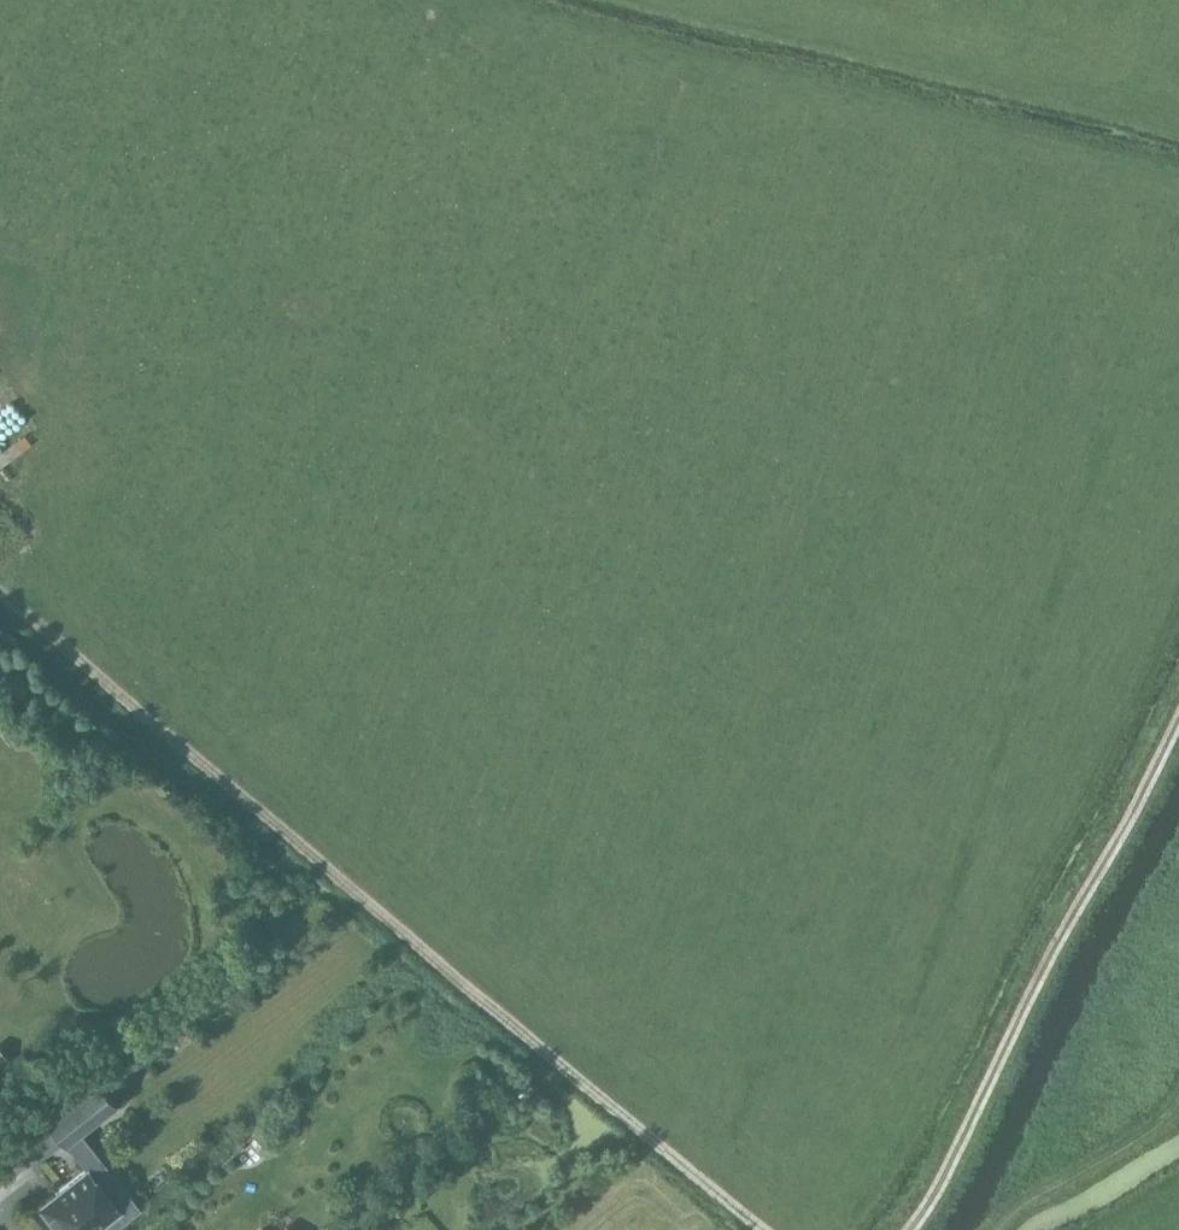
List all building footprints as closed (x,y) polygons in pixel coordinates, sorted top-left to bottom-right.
[(232,985),(223,992),(232,1004),(241,997),(232,985)] [(46,1117),(67,1143),(117,1104),(96,1078),(46,1117)] [(58,1229),(101,1229),(117,1229),(142,1210),(83,1136),(70,1147),(88,1170),(40,1208),(58,1229)]
